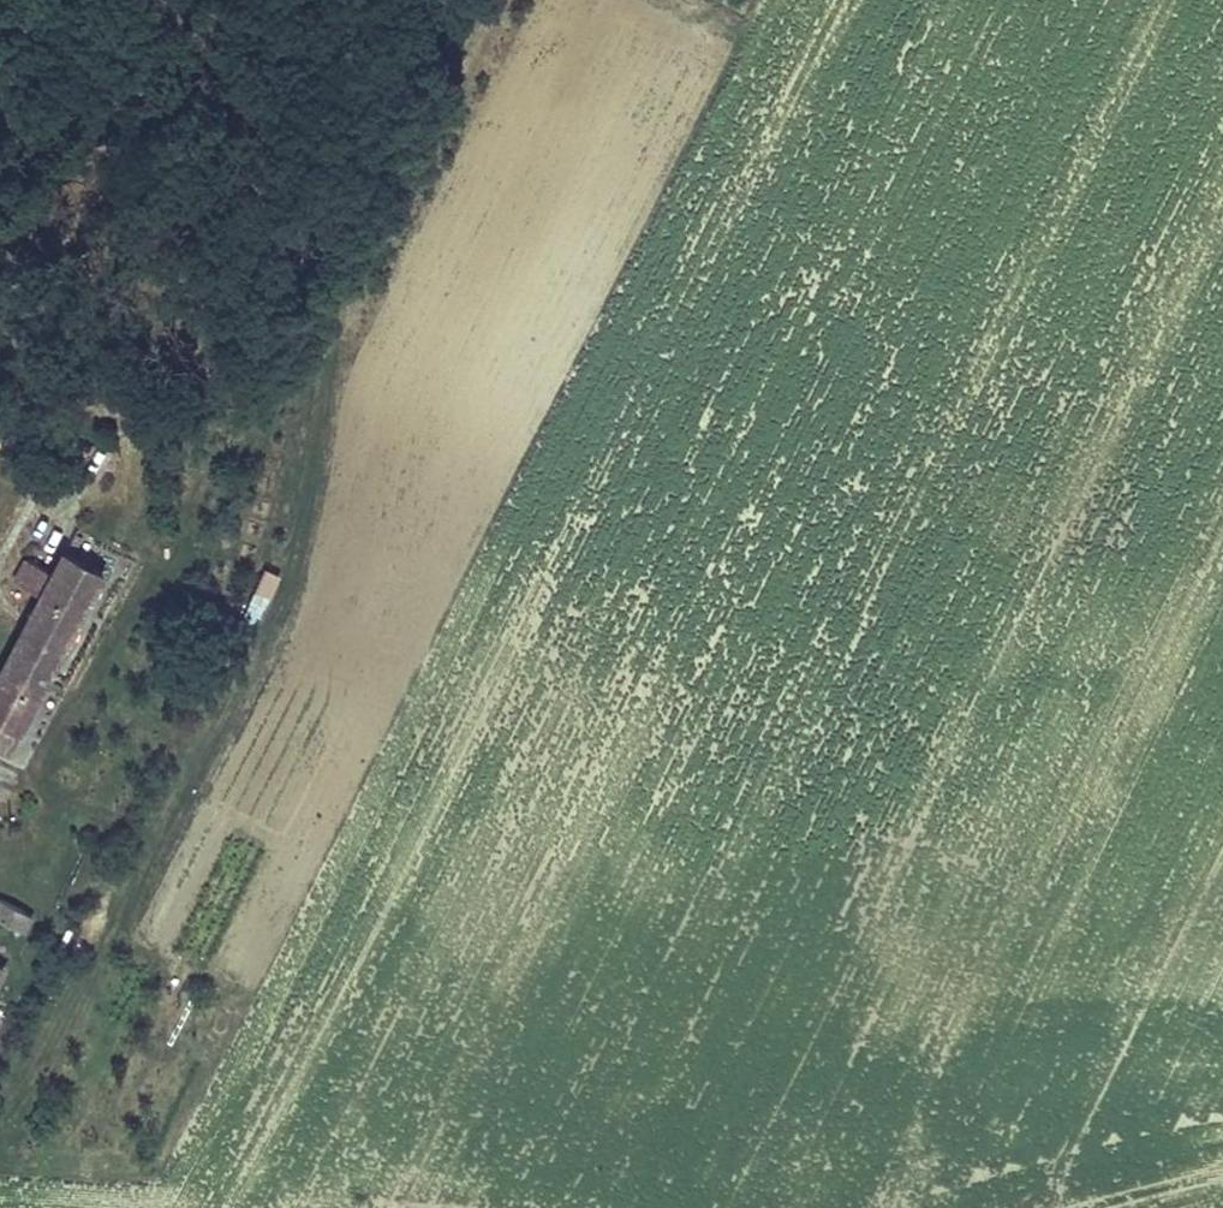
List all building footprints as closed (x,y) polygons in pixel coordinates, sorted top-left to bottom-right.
[(106,569),(59,546),(47,569),(22,557),(10,582),(33,593),(0,659),(0,756),(7,760),(21,733),(22,734),(106,569)] [(263,564),(255,586),(274,593),(282,572),(263,564)] [(11,924),(19,907),(0,898),(0,919),(11,924)] [(33,913),(19,907),(11,924),(25,931),(33,913)]
